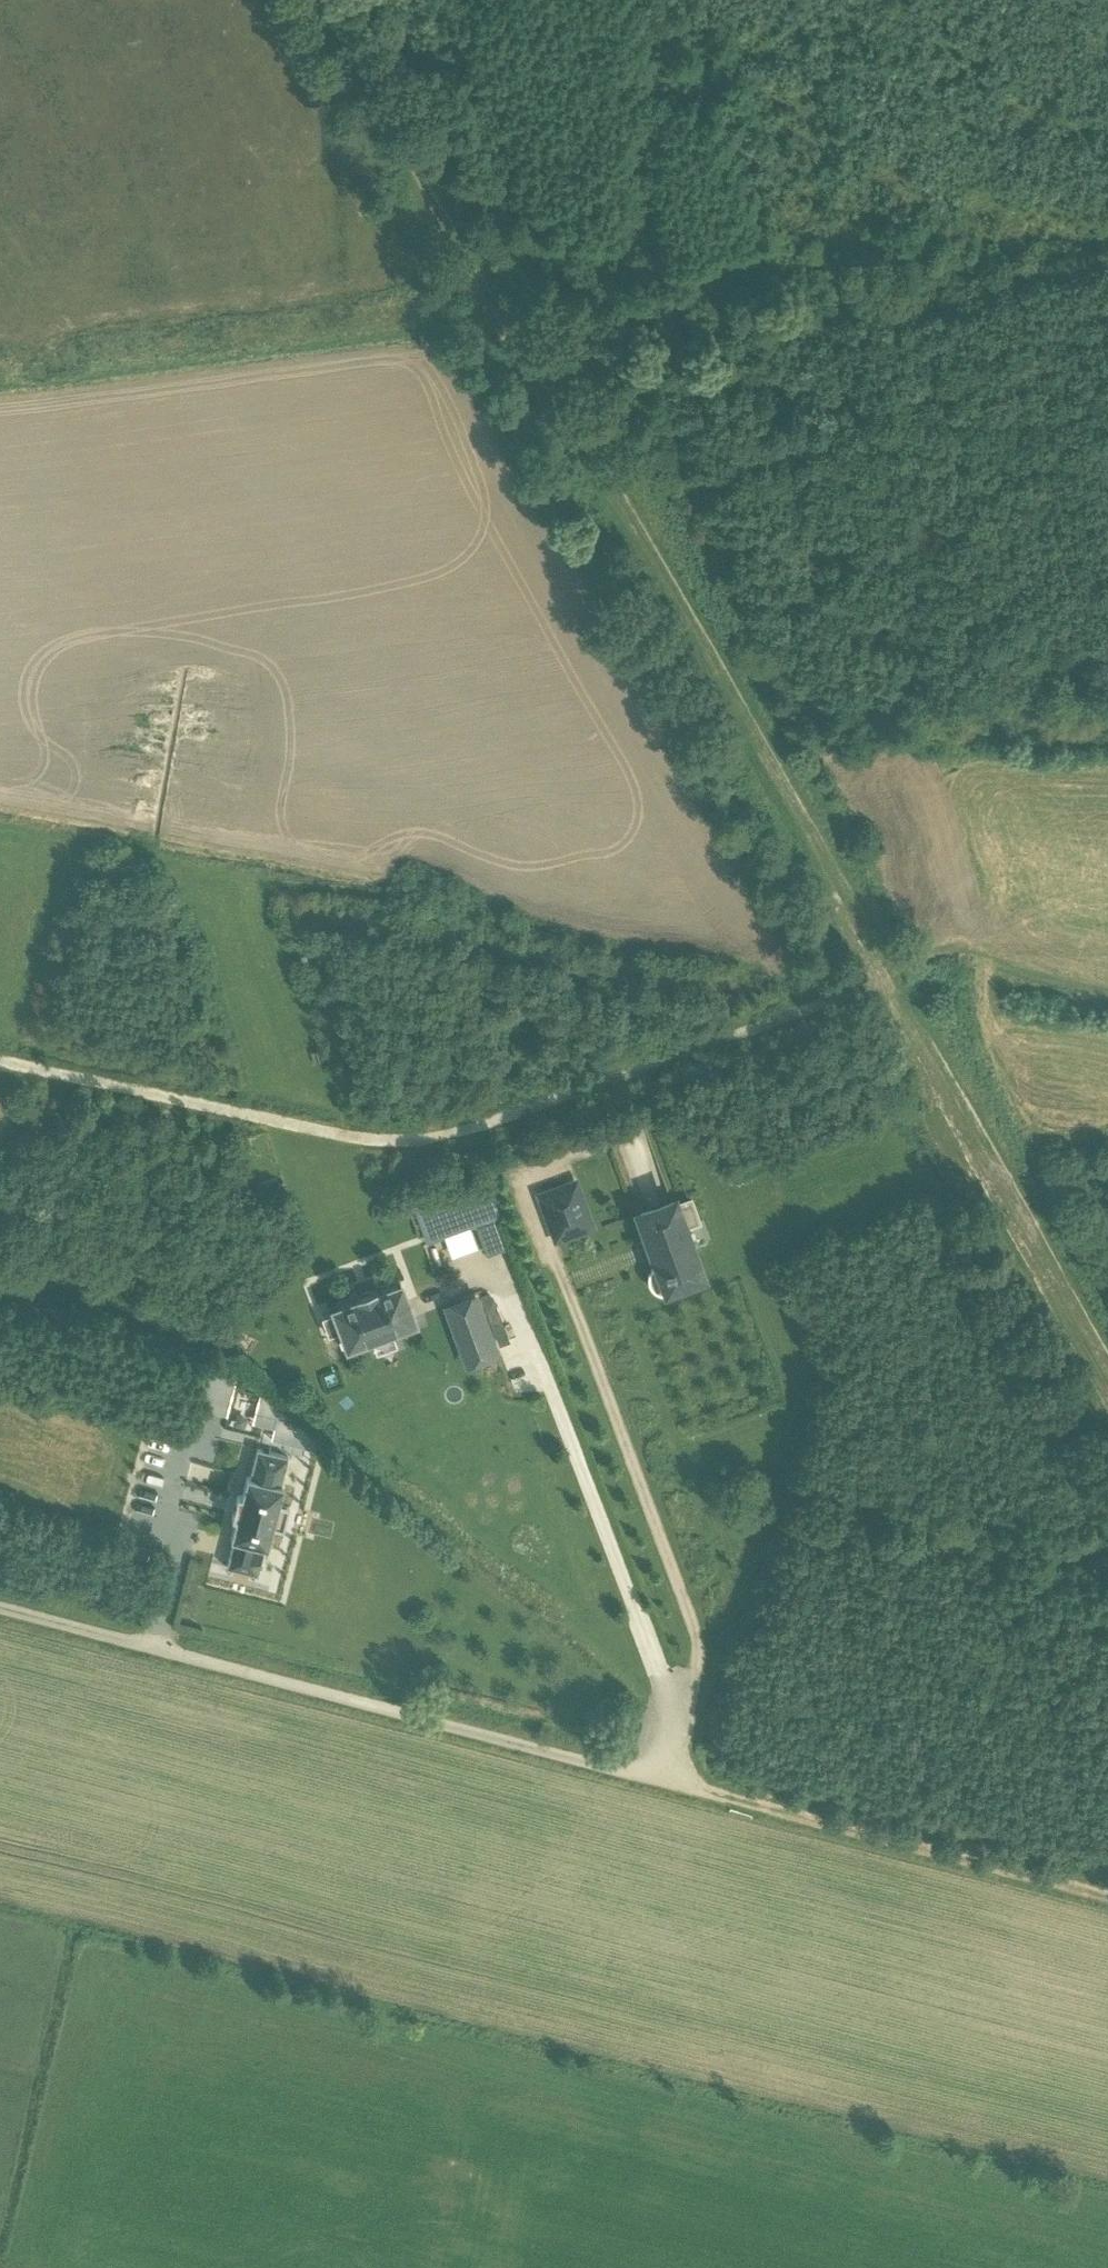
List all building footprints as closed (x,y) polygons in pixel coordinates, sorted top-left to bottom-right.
[(283,1196),(279,1181),(263,1185),(268,1201),(283,1196)] [(557,1221),(562,1235),(590,1225),(580,1197),(574,1200),(569,1185),(541,1196),(551,1223),(557,1221)] [(427,1241),(467,1227),(453,1187),(413,1201),(427,1241)] [(688,1280),(701,1276),(683,1227),(698,1221),(691,1203),(692,1203),(692,1201),(669,1209),(667,1203),(640,1213),(658,1263),(656,1263),(655,1264),(653,1266),(652,1267),(651,1268),(649,1271),(649,1272),(648,1274),(648,1276),(648,1278),(648,1279),(648,1281),(649,1283),(650,1285),(651,1287),(652,1288),(653,1289),(655,1290),(657,1292),(659,1292),(660,1293),(663,1293),(665,1293),(667,1293),(668,1292),(690,1285),(688,1280)] [(342,1330),(348,1346),(371,1338),(371,1339),(392,1331),(392,1330),(415,1321),(401,1284),(378,1292),(377,1288),(355,1296),(357,1300),(334,1309),(336,1313),(322,1318),(329,1335),(342,1330)] [(449,1307),(469,1362),(494,1353),(474,1298),(449,1307)] [(234,1539),(226,1567),(258,1575),(265,1547),(268,1548),(273,1528),(284,1530),(289,1507),(279,1505),(284,1485),(282,1484),(289,1456),(258,1448),(250,1476),(247,1475),(242,1495),(238,1494),(232,1517),(236,1518),(231,1538),(234,1539)]
